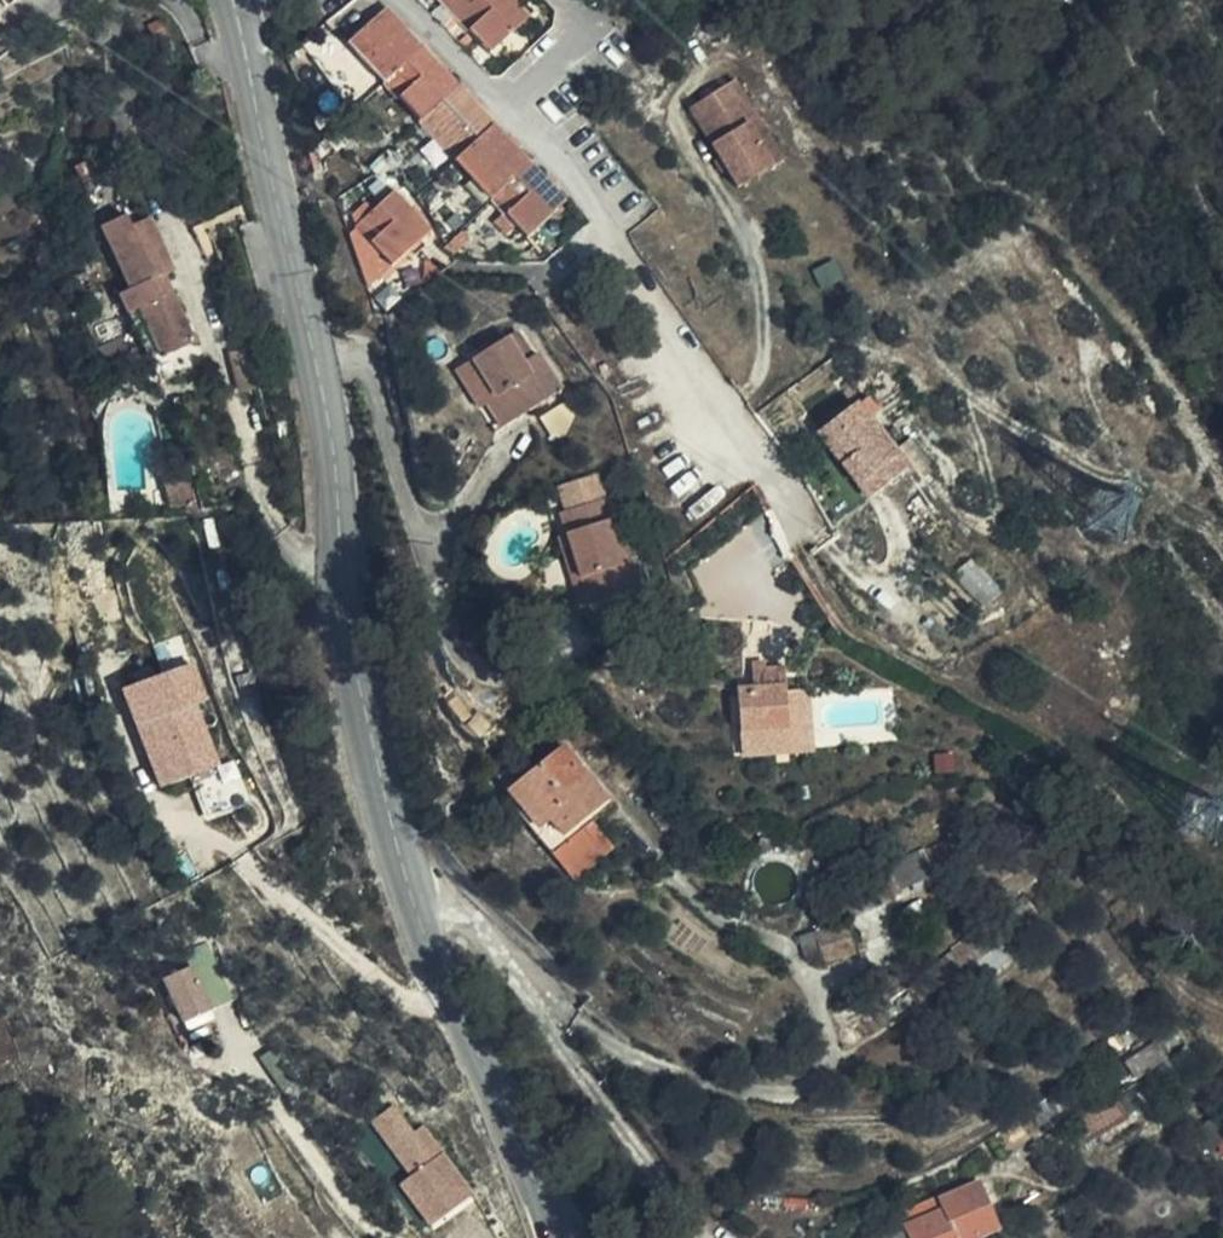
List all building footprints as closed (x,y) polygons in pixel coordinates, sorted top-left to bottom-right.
[(490,52),(528,17),(512,0),(442,0),(490,52)] [(505,212),(516,224),(528,236),(565,200),(386,9),(349,44),(505,212)] [(738,108),(704,130),(742,190),(776,168),(738,108)] [(356,227),(358,229),(392,265),(428,230),(393,192),(372,211),(357,225),(356,227)] [(352,216),(357,225),(372,211),(367,204),(352,216)] [(161,358),(196,341),(174,295),(166,299),(156,280),(165,275),(174,270),(151,218),(142,221),(137,211),(100,227),(129,291),(119,296),(128,316),(140,311),(161,358)] [(505,234),(516,224),(505,212),(494,223),(505,234)] [(358,229),(352,235),(354,242),(370,285),(392,265),(358,229)] [(468,239),(460,231),(443,247),(453,254),(468,239)] [(435,274),(426,262),(422,285),(435,274)] [(166,299),(174,295),(165,275),(156,280),(166,299)] [(140,311),(128,316),(149,363),(161,358),(140,311)] [(517,331),(508,337),(525,363),(534,358),(517,331)] [(525,363),(508,337),(473,360),(496,396),(488,403),(505,427),(540,405),(562,391),(538,354),(534,358),(525,363)] [(496,396),(473,360),(457,370),(481,408),(488,403),(496,396)] [(822,432),(864,483),(900,453),(858,401),(822,432)] [(540,405),(505,427),(502,438),(551,407),(540,405)] [(900,453),(864,483),(875,496),(911,466),(900,453)] [(174,482),(173,514),(193,514),(194,483),(174,482)] [(560,514),(567,536),(581,581),(589,578),(597,605),(636,593),(626,564),(621,566),(607,524),(613,522),(606,500),(560,514)] [(626,564),(613,522),(607,524),(621,566),(626,564)] [(581,581),(567,536),(559,539),(581,610),(597,605),(589,578),(581,581)] [(749,716),(753,758),(801,754),(795,693),(762,697),(764,715),(749,716)] [(144,725),(157,756),(170,786),(217,767),(193,705),(144,725)] [(611,806),(563,750),(508,794),(520,809),(515,813),(551,856),(611,806)] [(803,778),(801,754),(753,758),(755,783),(803,778)] [(170,786),(157,756),(146,760),(159,791),(170,786)] [(1007,847),(996,826),(966,835),(838,891),(850,922),(890,905),(898,890),(912,883),(916,893),(999,856),(1007,847)] [(771,855),(773,842),(758,839),(755,851),(771,855)] [(1049,935),(1023,900),(915,982),(925,996),(952,975),(968,995),(1049,935)] [(847,925),(815,934),(823,958),(824,964),(856,955),(847,925)] [(823,958),(815,934),(799,938),(805,963),(823,958)] [(188,969),(166,979),(184,1015),(205,1005),(188,969)] [(221,1037),(239,1027),(232,1015),(215,1025),(221,1037)] [(1123,1099),(1077,1111),(1083,1134),(1129,1122),(1123,1099)] [(372,1117),(409,1175),(400,1181),(428,1225),(478,1194),(430,1120),(416,1129),(398,1101),(372,1117)] [(937,1200),(942,1209),(905,1226),(910,1237),(984,1237),(999,1231),(979,1183),(937,1200)] [(942,1209),(937,1200),(900,1216),(905,1226),(942,1209)]
